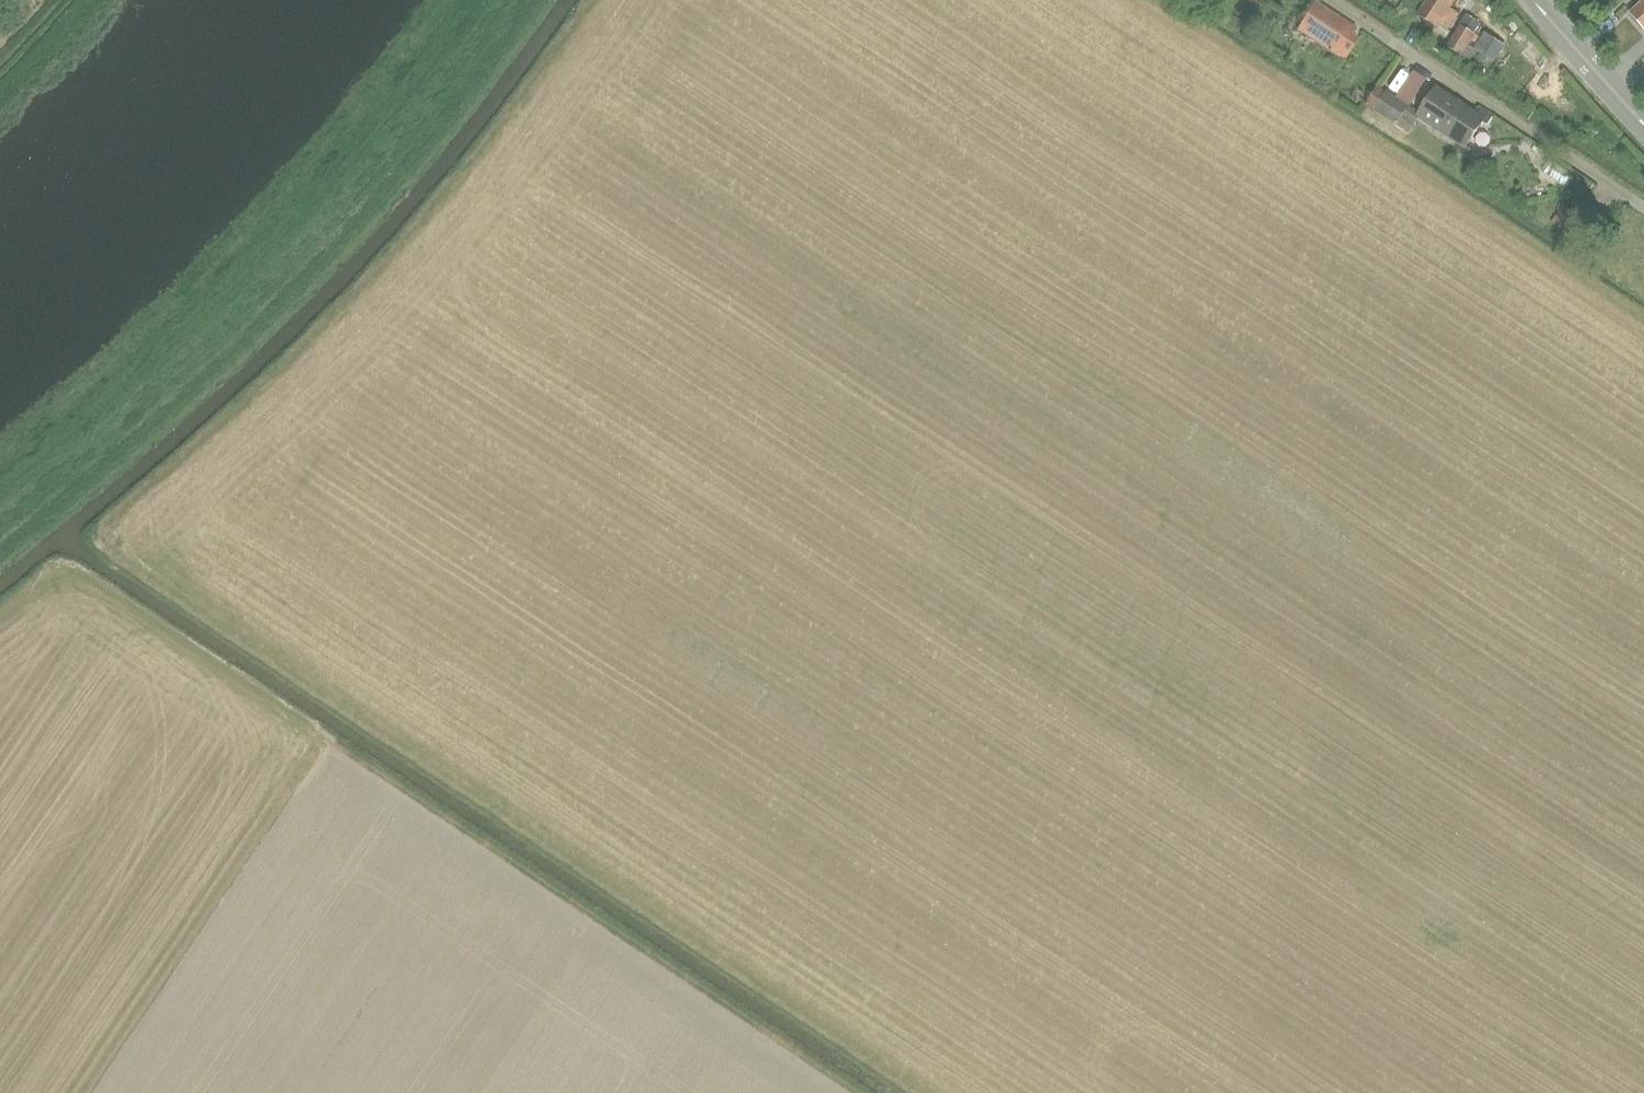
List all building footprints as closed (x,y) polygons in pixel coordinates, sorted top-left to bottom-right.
[(1457,0),(1430,0),(1420,16),(1439,28),(1457,0)] [(1629,16),(1643,31),(1643,2),(1629,16)] [(1347,61),(1360,42),(1353,38),(1358,30),(1320,4),(1302,31),(1347,61)] [(1460,24),(1446,46),(1462,56),(1476,34),(1460,24)] [(1419,112),(1378,86),(1366,106),(1395,125),(1394,126),(1408,136),(1419,119),(1416,117),(1419,112)] [(1461,146),(1475,124),(1470,120),(1474,114),(1435,89),(1417,117),(1461,146)]
